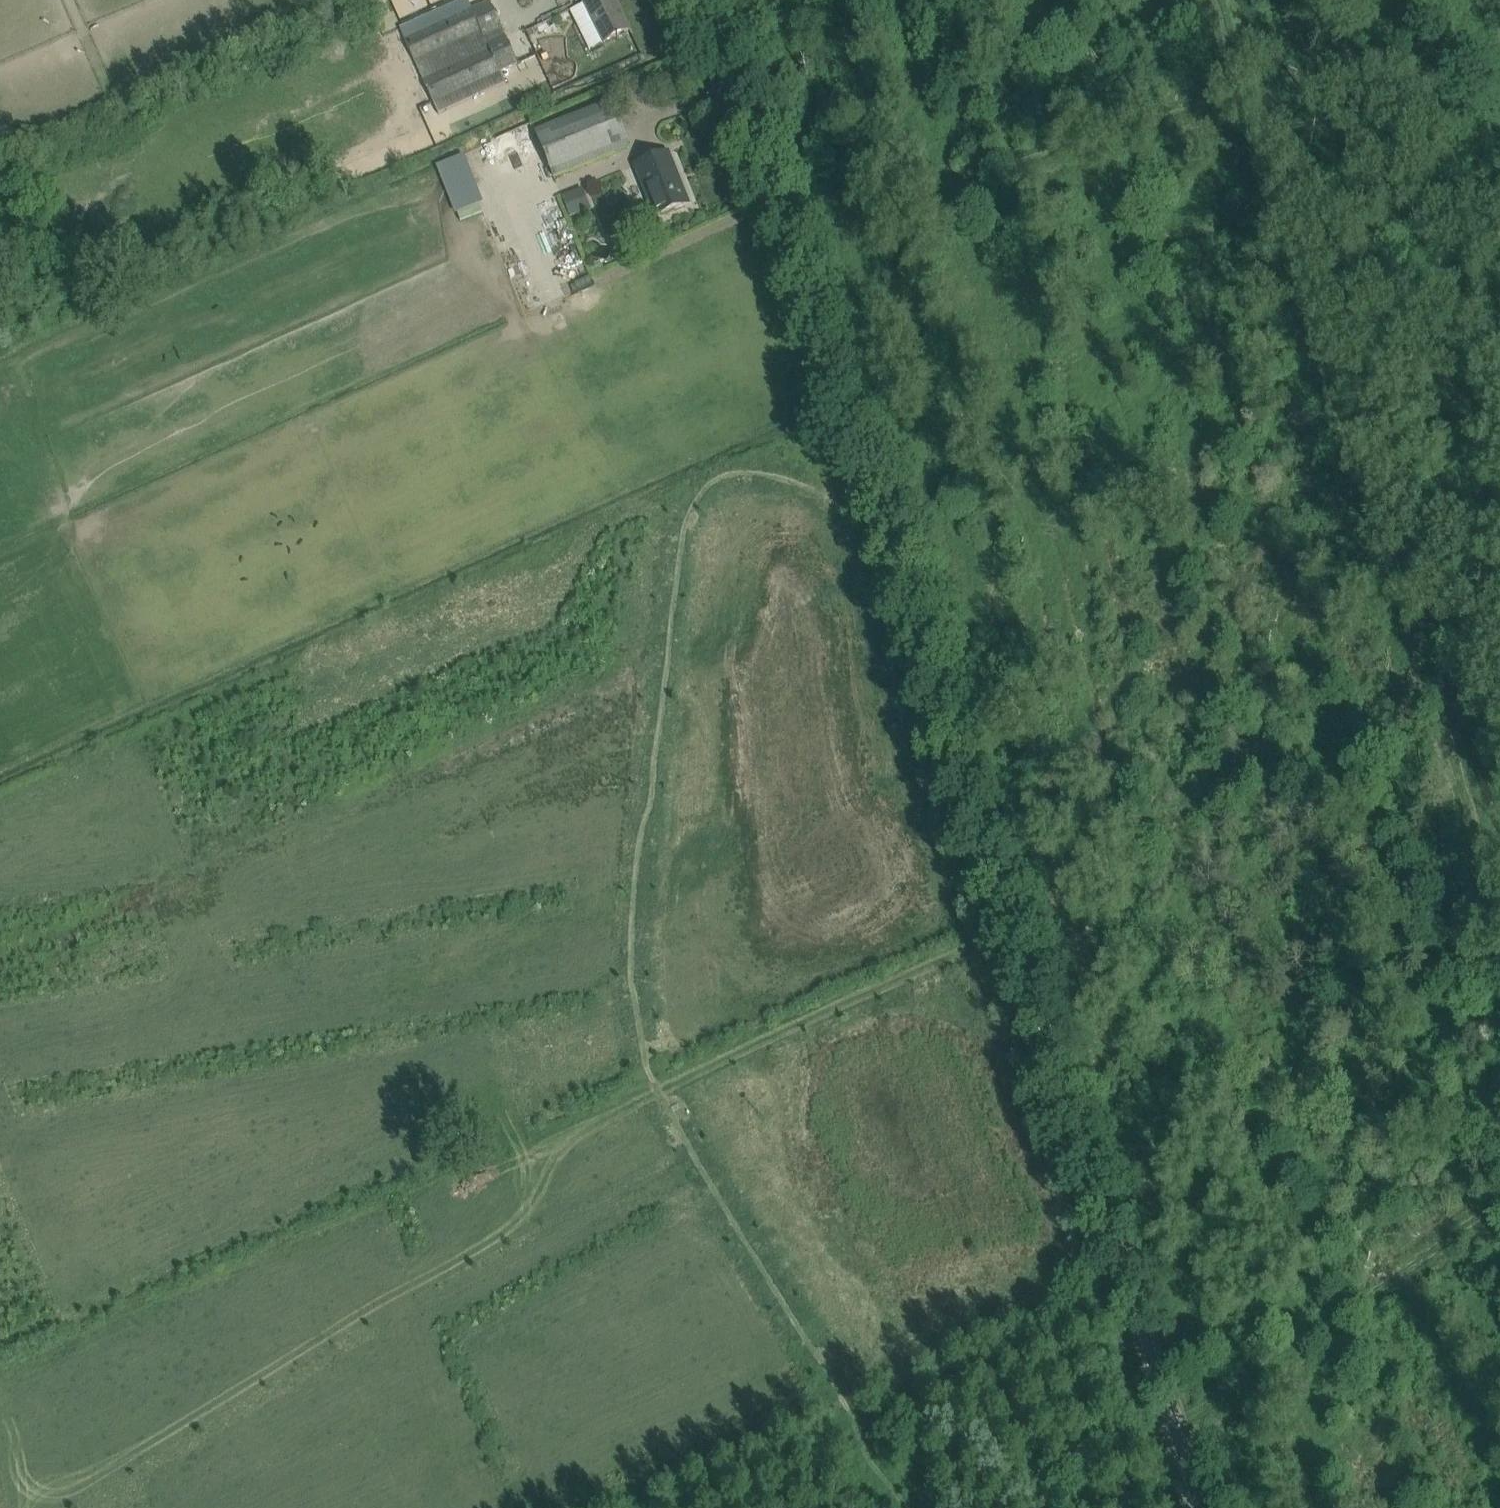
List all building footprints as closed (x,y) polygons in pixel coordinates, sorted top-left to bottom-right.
[(376,8),(391,1),(390,0),(372,0),(376,8)] [(486,42),(420,73),(434,104),(518,65),(489,1),(472,9),(468,0),(461,0),(399,29),(418,70),(484,39),(486,42)] [(602,44),(630,30),(615,0),(590,0),(582,4),(602,44)] [(519,92),(524,103),(541,95),(536,84),(519,92)] [(611,103),(537,132),(555,176),(628,147),(611,103)] [(636,166),(643,184),(656,217),(689,204),(689,203),(686,204),(676,178),(678,177),(669,153),(636,166)] [(582,186),(563,194),(571,214),(590,206),(582,186)]
